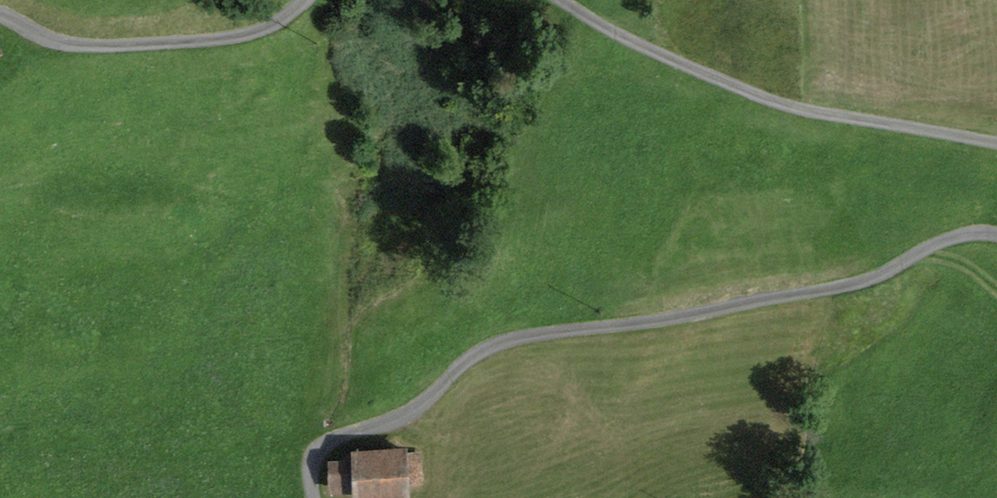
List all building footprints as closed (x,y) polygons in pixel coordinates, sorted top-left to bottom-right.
[(328,461),(330,495),(353,494),(353,497),(385,497),(410,496),(409,485),(424,484),(422,452),(407,453),(407,447),(350,451),(351,460),(328,461)]
